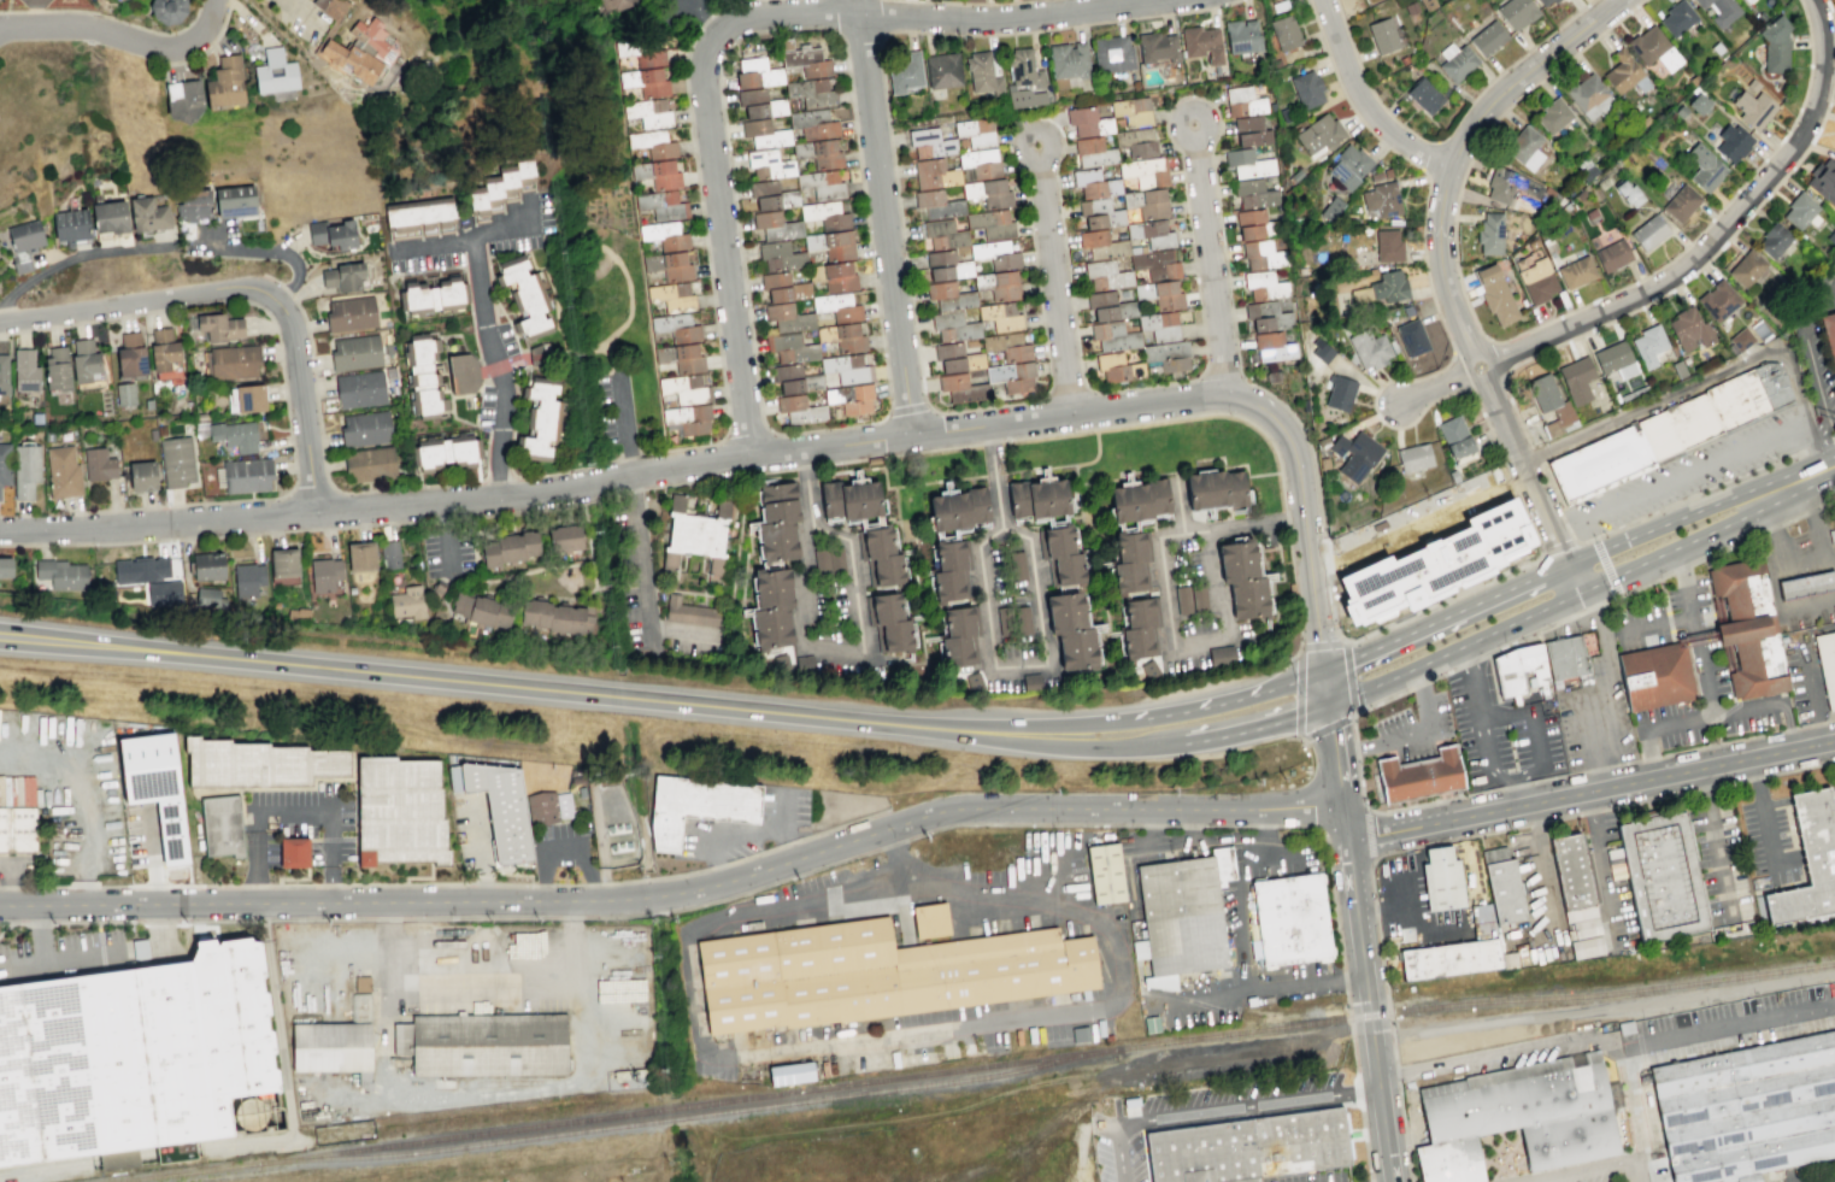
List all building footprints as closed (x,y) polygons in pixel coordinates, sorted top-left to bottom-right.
[(35,2),(40,8),(49,0),(19,0),(27,9),(35,2)] [(148,6),(150,0),(186,0),(186,12),(178,23),(165,25),(153,18),(148,6)] [(310,2),(311,0),(345,0),(351,4),(341,14),(342,16),(329,39),(346,49),(351,42),(354,37),(346,30),(357,18),(364,25),(372,16),(383,25),(381,28),(393,39),(398,51),(380,78),(376,76),(369,87),(348,75),(347,77),(324,64),(325,63),(311,53),(333,19),(310,2)] [(630,5),(629,1),(632,0),(599,0),(604,12),(613,8),(614,11),(630,5)] [(1495,8),(1506,0),(1529,0),(1540,13),(1529,22),(1528,19),(1513,31),(1495,8)] [(1544,9),(1556,0),(1538,0),(1544,9)] [(1665,8),(1676,0),(1685,0),(1698,16),(1671,36),(1658,19),(1668,11),(1665,8)] [(1718,10),(1710,0),(1734,0),(1741,10),(1727,20),(1719,28),(1711,17),(1718,10)] [(1758,29),(1780,10),(1792,23),(1786,28),(1786,37),(1789,37),(1788,70),(1764,70),(1765,37),(1758,29)] [(1268,22),(1290,13),(1301,45),(1278,52),(1268,22)] [(1366,24),(1389,17),(1400,46),(1377,54),(1366,24)] [(1229,53),(1260,49),(1257,18),(1243,20),(1243,24),(1241,25),(1241,18),(1223,20),(1223,28),(1224,30),(1225,30),(1229,53)] [(1469,39),(1494,18),(1510,37),(1484,58),(1469,39)] [(1637,34),(1652,22),(1683,59),(1669,71),(1655,55),(1645,64),(1625,40),(1636,31),(1637,34)] [(1181,28),(1202,25),(1202,29),(1217,28),(1222,64),(1208,65),(1207,51),(1204,51),(1204,55),(1184,58),(1181,28)] [(1175,33),(1178,61),(1177,61),(1178,66),(1171,66),(1171,61),(1169,61),(1168,57),(1153,59),(1153,63),(1139,64),(1135,34),(1163,30),(1164,34),(1175,33)] [(1090,40),(1127,34),(1128,46),(1130,46),(1134,67),(1095,73),(1090,40)] [(666,66),(664,48),(655,49),(654,36),(614,41),(616,58),(635,55),(637,70),(660,66),(666,66)] [(778,39),(792,37),(793,49),(780,51),(778,39)] [(1048,46),(1069,42),(1069,48),(1074,47),(1072,42),(1084,41),(1089,77),(1077,78),(1077,75),(1053,78),(1048,46)] [(1463,43),(1478,61),(1453,84),(1437,66),(1463,43)] [(1617,93),(1602,75),(1621,60),(1612,51),(1619,45),(1652,84),(1641,93),(1631,81),(1617,93)] [(263,47),(281,46),(283,63),(295,61),(298,88),(255,94),(252,66),(264,64),(263,47)] [(1031,46),(1034,69),(1043,67),(1047,104),(1010,108),(1007,86),(1013,84),(1011,65),(1005,65),(1004,49),(1031,46)] [(802,81),(800,65),(782,67),(780,52),(819,47),(821,60),(830,59),(831,77),(825,78),(802,81)] [(918,49),(922,84),(904,87),(904,93),(890,95),(886,63),(907,60),(906,52),(918,49)] [(989,51),(970,53),(970,57),(964,57),(966,70),(969,70),(971,92),(984,90),(986,96),(1004,94),(1001,76),(992,77),(989,51)] [(924,55),(958,52),(961,84),(928,89),(924,55)] [(217,57),(239,53),(242,78),(241,78),(245,102),(206,108),(202,81),(213,80),(211,69),(218,67),(217,57)] [(737,60),(764,57),(765,69),(782,67),(784,83),(736,88),(735,72),(739,72),(737,60)] [(618,72),(637,70),(660,66),(663,80),(667,78),(670,96),(664,98),(640,101),(639,86),(619,88),(618,72)] [(1289,78),(1312,70),(1315,76),(1318,75),(1323,89),(1321,90),(1324,100),(1302,110),(1289,78)] [(1589,119),(1565,92),(1590,71),(1613,99),(1589,119)] [(1421,75),(1446,99),(1428,116),(1405,93),(1411,87),(1410,86),(1421,75)] [(164,83),(199,78),(202,107),(193,120),(188,122),(184,124),(172,117),(167,118),(164,83)] [(784,83),(802,81),(825,78),(828,90),(833,89),(834,107),(827,108),(804,111),(801,95),(786,98),(784,83)] [(1225,88),(1229,88),(1251,84),(1253,98),(1265,96),(1266,112),(1229,117),(1225,88)] [(1743,111),(1730,100),(1741,86),(1754,96),(1743,111)] [(736,92),(765,88),(766,100),(786,98),(788,113),(745,119),(743,106),(737,106),(736,92)] [(1757,130),(1739,116),(1743,111),(1754,96),(1759,90),(1777,105),(1757,130)] [(1686,104),(1696,92),(1710,104),(1699,116),(1686,104)] [(1549,133),(1533,112),(1557,94),(1572,113),(1549,133)] [(1110,101),(1147,96),(1152,125),(1125,128),(1123,114),(1111,117),(1110,101)] [(622,104),(640,101),(664,98),(665,111),(670,110),(672,128),(665,129),(641,131),(640,117),(624,119),(622,104)] [(1674,112),(1681,104),(1688,110),(1680,118),(1674,112)] [(1065,108),(1095,105),(1096,118),(1111,117),(1113,131),(1076,136),(1075,124),(1068,124),(1065,108)] [(802,142),(800,128),(789,129),(788,113),(804,111),(827,108),(829,120),(837,119),(840,137),(834,139),(802,142)] [(1294,135),(1325,113),(1331,120),(1335,119),(1346,135),(1337,141),(1339,143),(1328,152),(1325,148),(1310,159),(1294,135)] [(1234,118),(1260,116),(1263,130),(1270,129),(1271,142),(1239,147),(1236,134),(1235,134),(1234,118)] [(953,122),(992,117),(995,146),(970,148),(968,136),(955,137),(953,122)] [(740,122),(769,118),(770,131),(789,129),(792,143),(752,148),(751,136),(741,137),(740,122)] [(1502,149),(1524,123),(1543,139),(1534,148),(1542,155),(1529,172),(1502,149)] [(1733,161),(1715,146),(1735,124),(1752,140),(1733,161)] [(907,130),(937,127),(940,139),(955,137),(958,152),(916,158),(914,145),(910,146),(907,130)] [(1113,131),(1116,148),(1127,146),(1129,159),(1157,155),(1155,140),(1153,140),(1152,127),(1113,131)] [(625,134),(641,131),(665,129),(666,142),(675,141),(677,158),(672,159),(647,161),(645,147),(628,149),(625,134)] [(1074,139),(1101,136),(1102,148),(1116,148),(1117,161),(1080,167),(1077,154),(1075,154),(1074,139)] [(814,172),(812,157),(794,159),(792,143),(802,142),(834,139),(835,151),(841,151),(843,169),(837,169),(814,172)] [(1689,176),(1706,193),(1728,170),(1699,141),(1687,153),(1700,165),(1689,176)] [(1372,161),(1358,177),(1360,180),(1348,194),(1324,171),(1334,161),(1331,159),(1347,143),(1355,151),(1358,148),(1372,161)] [(958,152),(959,169),(971,167),(972,180),(1000,176),(999,160),(996,160),(995,147),(958,152)] [(1224,151),(1252,147),(1253,160),(1272,158),(1275,174),(1235,178),(1233,165),(1225,166),(1224,151)] [(746,152),(776,148),(777,161),(794,159),(795,175),(753,180),(752,166),(747,167),(746,152)] [(518,187),(516,164),(514,154),(531,153),(534,186),(518,187)] [(1117,161),(1119,177),(1135,176),(1136,188),(1169,184),(1165,155),(1117,161)] [(913,160),(942,157),(943,170),(959,169),(961,183),(917,189),(913,160)] [(1831,161),(1834,157),(1834,207),(1805,181),(1811,175),(1807,171),(1817,160),(1821,163),(1825,157),(1831,161)] [(629,164),(647,161),(672,159),(674,171),(680,171),(682,189),(676,189),(652,192),(651,177),(631,180),(629,164)] [(501,199),(499,174),(498,166),(516,164),(518,187),(518,196),(501,199)] [(1592,164),(1598,171),(1586,182),(1580,175),(1592,164)] [(1513,186),(1505,205),(1486,196),(1489,186),(1486,184),(1493,165),(1516,175),(1541,187),(1536,196),(1513,186)] [(1071,171),(1098,167),(1100,181),(1119,177),(1121,193),(1082,199),(1080,186),(1074,186),(1071,171)] [(1298,167),(1302,174),(1293,182),(1288,177),(1298,167)] [(1389,167),(1390,176),(1370,181),(1369,174),(1389,167)] [(796,189),(795,175),(814,172),(837,169),(839,182),(843,181),(845,199),(839,200),(814,202),(813,188),(796,189)] [(487,210),(484,186),(483,176),(499,174),(501,199),(502,208),(487,210)] [(1233,180),(1263,176),(1264,189),(1276,188),(1278,204),(1241,208),(1240,195),(1235,195),(1233,180)] [(961,183),(964,199),(982,196),(983,210),(1012,205),(1011,189),(1005,190),(1004,177),(961,183)] [(216,212),(212,183),(251,178),(254,207),(216,212)] [(747,183),(776,178),(777,193),(796,189),(799,205),(757,210),(755,198),(749,199),(747,183)] [(1633,207),(1645,198),(1633,182),(1628,186),(1623,180),(1622,181),(1619,178),(1611,184),(1625,204),(1628,202),(1633,207)] [(1394,180),(1401,213),(1377,219),(1375,207),(1364,211),(1359,192),(1371,189),(1371,184),(1394,180)] [(176,213),(175,184),(208,183),(210,212),(176,213)] [(1662,207),(1682,183),(1701,199),(1680,223),(1662,207)] [(471,219),(467,187),(484,186),(487,210),(487,217),(471,219)] [(913,192),(942,188),(943,201),(964,199),(965,213),(925,219),(924,206),(916,207),(913,192)] [(1121,193),(1123,208),(1137,206),(1140,219),(1169,216),(1166,200),(1165,200),(1164,188),(1121,193)] [(633,194),(652,192),(676,189),(677,202),(687,201),(688,219),(677,220),(654,223),(652,208),(635,210),(633,194)] [(1802,192),(1819,206),(1799,229),(1782,214),(1790,206),(1787,202),(1800,189),(1802,192)] [(381,199),(451,190),(455,228),(386,237),(381,199)] [(134,233),(170,228),(166,205),(153,206),(152,195),(129,199),(134,233)] [(1333,195),(1343,204),(1329,223),(1318,214),(1333,195)] [(1077,201),(1108,196),(1110,210),(1123,208),(1125,223),(1086,229),(1084,216),(1080,217),(1077,201)] [(94,233),(90,205),(124,200),(128,229),(94,233)] [(822,233),(821,218),(801,220),(799,205),(814,202),(839,200),(840,213),(849,212),(851,229),(822,233)] [(52,212),(87,207),(90,236),(55,241),(52,212)] [(1235,211),(1264,207),(1265,220),(1281,219),(1283,235),(1240,240),(1239,227),(1236,227),(1235,211)] [(1583,213),(1594,207),(1596,213),(1599,212),(1602,218),(1589,224),(1583,213)] [(965,213),(968,230),(982,228),(984,241),(1014,236),(1012,220),(1007,222),(1006,208),(965,213)] [(751,213),(780,210),(782,223),(801,220),(804,235),(764,240),(761,228),(753,229),(751,213)] [(1501,253),(1484,253),(1480,253),(1480,219),(1484,219),(1484,211),(1501,211),(1501,253)] [(1654,213),(1670,231),(1646,251),(1630,233),(1654,213)] [(307,220),(351,214),(353,241),(328,245),(328,239),(310,240),(307,220)] [(13,253),(6,227),(37,218),(45,245),(13,253)] [(923,222),(952,218),(953,231),(968,230),(969,243),(924,251),(923,236),(925,236),(923,222)] [(1125,223),(1127,239),(1146,236),(1147,249),(1175,246),(1174,230),(1166,231),(1165,218),(1125,223)] [(1772,258),(1755,243),(1763,236),(1760,234),(1774,218),(1776,220),(1793,235),(1772,258)] [(637,225),(654,223),(677,220),(678,234),(687,233),(689,251),(684,251),(660,254),(659,239),(639,241),(637,225)] [(825,264),(824,248),(805,251),(804,235),(822,233),(851,229),(854,260),(851,260),(825,264)] [(1077,233),(1106,229),(1108,241),(1127,239),(1129,254),(1090,259),(1088,247),(1080,248),(1077,233)] [(1375,230),(1398,229),(1398,240),(1401,240),(1402,260),(1376,261),(1375,230)] [(1622,237),(1633,258),(1604,272),(1594,251),(1622,237)] [(1241,242),(1270,239),(1271,251),(1286,249),(1288,265),(1247,270),(1246,257),(1243,258),(1241,242)] [(807,267),(805,251),(789,253),(788,240),(757,243),(759,259),(764,259),(765,272),(807,267)] [(969,243),(971,259),(990,257),(992,270),(1021,266),(1018,251),(1010,252),(1008,240),(969,243)] [(495,257),(523,247),(528,260),(523,261),(525,269),(535,265),(548,302),(539,305),(542,312),(546,311),(549,319),(522,329),(516,314),(525,311),(523,302),(514,305),(508,286),(516,283),(512,272),(502,276),(495,257)] [(1727,271),(1748,247),(1766,263),(1743,287),(1727,271)] [(924,252),(954,248),(955,261),(971,259),(974,276),(931,282),(929,267),(927,269),(924,252)] [(1129,254),(1131,270),(1147,267),(1148,281),(1181,277),(1178,261),(1172,261),(1170,249),(1129,254)] [(641,257),(660,254),(684,251),(686,264),(690,263),(693,281),(687,281),(664,284),(663,269),(643,271),(641,257)] [(1566,288),(1557,267),(1587,254),(1596,275),(1566,288)] [(1517,271),(1533,264),(1531,261),(1545,255),(1559,288),(1548,293),(1551,296),(1531,305),(1517,271)] [(333,260),(360,257),(363,270),(353,271),(354,284),(335,287),(335,281),(322,283),(319,266),(333,265),(333,260)] [(1083,263),(1114,258),(1116,271),(1131,270),(1133,284),(1089,290),(1088,277),(1084,278),(1083,263)] [(1493,259),(1495,265),(1518,316),(1499,324),(1472,269),(1493,259)] [(825,295),(822,264),(825,264),(851,260),(852,274),(857,274),(858,292),(849,293),(825,295)] [(1242,272),(1272,269),(1274,282),(1287,281),(1288,296),(1251,300),(1249,288),(1245,288),(1242,272)] [(1399,269),(1401,278),(1405,277),(1408,298),(1384,302),(1383,296),(1352,304),(1348,290),(1368,286),(1368,283),(1380,281),(1378,274),(1399,269)] [(405,310),(401,276),(457,270),(461,302),(405,310)] [(974,276),(975,290),(990,289),(992,302),(1021,298),(1018,282),(1017,282),(1014,270),(974,276)] [(759,275),(788,271),(789,284),(808,282),(811,298),(767,302),(766,289),(761,290),(759,275)] [(1696,298),(1722,277),(1741,300),(1716,321),(1696,298)] [(925,283),(954,280),(955,293),(975,290),(977,306),(937,311),(936,298),(928,299),(925,283)] [(1133,284),(1135,300),(1153,298),(1155,311),(1184,307),(1182,292),(1177,293),(1175,280),(1133,284)] [(645,287),(664,284),(687,281),(688,294),(693,294),(695,311),(688,312),(665,316),(663,300),(647,302),(645,287)] [(1086,294),(1114,290),(1116,302),(1135,300),(1136,316),(1094,322),(1093,308),(1087,310),(1086,294)] [(328,328),(324,298),(371,292),(375,322),(328,328)] [(834,325),(831,310),(812,312),(811,298),(825,295),(849,293),(852,305),(860,304),(863,322),(857,322),(834,325)] [(1292,327),(1289,311),(1277,313),(1276,299),(1242,302),(1245,319),(1252,318),(1253,331),(1292,327)] [(814,328),(775,333),(774,319),(765,321),(763,305),(792,301),(793,314),(812,312),(814,328)] [(977,306),(1014,301),(1016,313),(1021,313),(1023,330),(993,334),(992,319),(980,322),(977,306)] [(1702,346),(1698,336),(1692,339),(1695,345),(1682,352),(1675,340),(1676,339),(1666,321),(1675,316),(1672,312),(1690,304),(1692,306),(1700,322),(1704,319),(1715,339),(1702,346)] [(1136,316),(1139,331),(1151,330),(1152,342),(1178,339),(1177,323),(1192,322),(1190,308),(1136,316)] [(930,314),(960,310),(963,323),(980,322),(981,336),(939,342),(937,329),(933,330),(930,314)] [(648,317),(665,316),(688,312),(690,325),(699,324),(701,342),(695,342),(672,346),(671,330),(651,334),(648,317)] [(1818,317),(1834,381),(1834,312),(1818,317)] [(195,314),(223,313),(224,318),(242,318),(243,336),(224,336),(225,341),(206,342),(206,330),(195,330),(195,314)] [(1394,327),(1417,317),(1429,348),(1406,358),(1394,327)] [(1089,323),(1122,319),(1123,333),(1139,331),(1141,346),(1099,351),(1098,339),(1090,340),(1089,323)] [(814,328),(834,325),(857,322),(859,335),(864,335),(866,352),(860,353),(837,355),(836,341),(816,343),(814,328)] [(1645,369),(1630,339),(1641,334),(1640,330),(1657,322),(1669,345),(1651,353),(1655,364),(1645,369)] [(1728,339),(1743,325),(1754,337),(1739,351),(1728,339)] [(149,345),(153,345),(151,329),(170,327),(172,341),(177,341),(180,359),(169,361),(170,371),(153,374),(149,345)] [(1347,337),(1366,329),(1371,339),(1381,334),(1386,342),(1392,339),(1398,351),(1392,353),(1393,354),(1384,359),(1387,363),(1374,369),(1370,363),(1361,367),(1347,337)] [(118,378),(114,348),(122,347),(120,333),(139,330),(140,347),(143,346),(147,375),(118,378)] [(334,366),(330,336),(376,330),(380,360),(334,366)] [(1258,361),(1296,357),(1294,341),(1282,343),(1281,330),(1252,334),(1254,349),(1257,348),(1258,361)] [(417,410),(407,335),(434,331),(443,407),(417,410)] [(764,336),(799,331),(800,345),(816,343),(818,358),(776,364),(775,351),(766,352),(764,336)] [(981,336),(1019,331),(1021,345),(1029,343),(1031,359),(1002,363),(1001,349),(983,352),(981,336)] [(1316,336),(1334,352),(1324,364),(1311,353),(1316,347),(1311,342),(1316,336)] [(75,383),(71,355),(73,355),(71,340),(92,337),(94,353),(99,352),(101,371),(89,374),(90,382),(75,383)] [(1601,374),(1592,352),(1623,337),(1633,359),(1601,374)] [(1141,346),(1142,361),(1158,360),(1160,372),(1189,369),(1187,355),(1189,355),(1187,340),(1141,346)] [(933,345),(961,341),(963,354),(983,352),(984,367),(942,372),(940,359),(935,360),(933,345)] [(653,348),(672,346),(695,342),(698,355),(702,354),(705,372),(699,374),(676,376),(674,361),(654,364),(653,348)] [(47,389),(42,358),(48,357),(47,347),(64,345),(70,386),(47,389)] [(211,380),(210,349),(255,346),(257,376),(211,380)] [(14,390),(14,349),(34,348),(34,366),(39,366),(39,390),(14,390)] [(1094,354),(1122,352),(1123,364),(1142,361),(1145,377),(1104,383),(1102,370),(1096,370),(1094,354)] [(446,355),(467,353),(476,359),(480,383),(474,392),(452,394),(446,355)] [(837,387),(836,372),(819,374),(818,358),(837,355),(860,353),(861,366),(871,365),(874,382),(870,383),(837,387)] [(1586,354),(1595,377),(1584,382),(1592,398),(1572,405),(1566,389),(1557,366),(1586,354)] [(1681,359),(1686,355),(1689,361),(1683,365),(1681,359)] [(1670,364),(1678,359),(1687,375),(1677,380),(1670,364)] [(984,367),(987,382),(1002,380),(1005,393),(1033,389),(1031,377),(1035,377),(1033,360),(984,367)] [(1751,369),(1765,361),(1775,361),(1783,372),(1790,400),(1769,410),(1751,369)] [(770,366),(799,363),(801,376),(819,374),(822,389),(780,394),(778,381),(772,382),(770,366)] [(1704,392),(1702,389),(1751,369),(1769,410),(1722,431),(1704,392)] [(339,408),(335,375),(381,370),(384,404),(339,408)] [(936,376),(966,372),(968,384),(987,382),(989,398),(949,404),(948,390),(939,392),(936,376)] [(1561,400),(1566,399),(1578,424),(1561,430),(1547,436),(1542,424),(1557,418),(1552,407),(1540,412),(1527,382),(1549,372),(1561,400)] [(712,402),(710,386),(700,386),(699,374),(676,376),(657,378),(658,394),(675,392),(676,406),(708,402),(712,402)] [(1329,374),(1357,382),(1346,413),(1324,406),(1331,383),(1327,381),(1329,374)] [(548,463),(549,448),(545,447),(546,440),(557,441),(560,401),(549,400),(551,393),(557,394),(558,380),(531,377),(530,388),(520,387),(520,396),(537,399),(536,408),(528,407),(525,428),(534,429),(533,439),(516,436),(514,446),(522,447),(520,459),(548,463)] [(114,384),(131,383),(134,404),(117,406),(114,384)] [(237,412),(234,386),(261,383),(265,410),(237,412)] [(822,389),(837,387),(870,383),(872,399),(870,399),(871,412),(866,412),(842,416),(841,402),(823,405),(822,389)] [(1664,410),(1704,392),(1722,431),(1682,449),(1664,410)] [(775,398),(804,394),(805,406),(823,405),(825,421),(787,425),(786,412),(777,413),(775,398)] [(143,400),(151,399),(152,408),(145,410),(143,400)] [(660,408),(676,406),(708,402),(710,418),(707,419),(708,431),(676,435),(675,429),(663,430),(660,408)] [(340,443),(337,422),(341,422),(340,412),(387,406),(390,437),(340,443)] [(1635,422),(1664,410),(1682,449),(1653,461),(1637,428),(1635,422)] [(30,413),(41,413),(41,423),(31,423),(30,413)] [(1435,424),(1458,413),(1474,449),(1452,459),(1435,424)] [(257,452),(236,454),(235,445),(224,446),(223,439),(208,441),(206,423),(223,422),(223,424),(253,421),(257,452)] [(1563,502),(1543,461),(1629,423),(1633,430),(1637,428),(1653,461),(1563,502)] [(155,425),(164,424),(165,435),(155,435),(155,425)] [(1358,429),(1383,449),(1369,467),(1368,466),(1354,484),(1336,470),(1349,453),(1345,449),(1337,458),(1327,448),(1339,433),(1349,441),(1358,429)] [(416,461),(413,437),(472,430),(476,453),(416,461)] [(45,431),(53,431),(53,441),(45,441),(45,431)] [(165,486),(159,440),(189,436),(195,482),(165,486)] [(1395,449),(1427,442),(1433,465),(1401,474),(1395,449)] [(11,484),(0,485),(0,443),(10,443),(11,484)] [(349,480),(347,467),(343,467),(341,449),(392,443),(395,474),(349,480)] [(14,499),(14,445),(40,445),(41,481),(33,481),(33,499),(14,499)] [(46,448),(76,445),(82,494),(51,498),(46,448)] [(83,449),(105,447),(106,458),(114,457),(117,477),(87,481),(83,449)] [(224,494),(222,463),(270,458),(271,478),(269,478),(269,489),(224,494)] [(128,463),(154,461),(155,489),(130,490),(128,463)] [(1183,474),(1223,469),(1224,472),(1228,504),(1188,508),(1183,474)] [(1224,472),(1241,470),(1246,506),(1228,507),(1228,504),(1224,472)] [(1152,513),(1148,482),(1148,478),(1168,476),(1171,511),(1152,513)] [(1025,484),(1064,478),(1069,512),(1030,518),(1030,514),(1025,484)] [(758,486),(794,481),(799,518),(793,519),(763,523),(758,486)] [(818,484),(839,482),(839,486),(876,481),(881,516),(843,521),(843,516),(823,518),(818,484)] [(1007,484),(1025,481),(1025,484),(1030,514),(1012,517),(1007,484)] [(1114,519),(1111,486),(1148,482),(1152,513),(1152,514),(1114,519)] [(971,524),(966,492),(966,489),(983,487),(989,522),(971,524)] [(711,554),(678,551),(676,570),(661,569),(664,545),(667,545),(671,514),(667,514),(671,492),(686,494),(683,512),(716,516),(718,498),(731,499),(729,521),(727,521),(723,552),(725,553),(723,576),(708,574),(711,554)] [(933,531),(927,498),(966,492),(971,524),(933,531)] [(1387,553),(1335,577),(1345,598),(1341,600),(1343,604),(1340,606),(1348,624),(1355,622),(1357,624),(1372,617),(1375,621),(1393,612),(1390,608),(1402,604),(1406,612),(1452,590),(1451,586),(1455,584),(1457,588),(1493,571),(1492,569),(1504,563),(1502,559),(1535,543),(1512,495),(1461,519),(1464,525),(1435,539),(1434,536),(1418,545),(1418,546),(1389,559),(1387,553)] [(793,519),(798,558),(761,563),(757,524),(763,523),(793,519)] [(549,552),(547,529),(578,524),(582,548),(549,552)] [(1036,530),(1070,524),(1074,553),(1047,557),(1041,558),(1036,530)] [(894,553),(865,558),(859,558),(855,530),(890,527),(894,553)] [(523,554),(520,534),(520,533),(537,530),(540,553),(523,554)] [(1119,561),(1116,533),(1143,530),(1147,558),(1141,559),(1119,561)] [(495,536),(520,534),(523,554),(523,559),(498,561),(495,541),(495,536)] [(384,570),(381,541),(398,539),(401,568),(384,570)] [(937,571),(933,543),(960,539),(965,566),(958,568),(937,571)] [(1219,543),(1254,540),(1259,576),(1230,580),(1224,581),(1219,543)] [(349,572),(347,542),(374,541),(376,570),(349,572)] [(483,566),(481,542),(495,541),(498,561),(499,568),(483,566)] [(271,578),(270,548),(296,546),(299,577),(271,578)] [(813,549),(842,546),(846,572),(817,576),(813,549)] [(1011,581),(1007,553),(1022,551),(1027,578),(1011,581)] [(194,580),(192,554),(223,552),(224,578),(194,580)] [(1047,557),(1074,553),(1080,552),(1084,580),(1052,584),(1047,557)] [(870,587),(865,558),(894,553),(900,553),(904,582),(870,587)] [(116,584),(113,560),(167,557),(170,580),(116,584)] [(1733,701),(1788,690),(1762,557),(1704,568),(1710,599),(1722,596),(1727,622),(1715,624),(1718,645),(1733,642),(1739,671),(1727,674),(1733,701)] [(11,577),(0,577),(0,558),(11,558),(11,577)] [(312,592),(310,560),(340,558),(342,578),(333,580),(334,590),(312,592)] [(1117,592),(1113,561),(1119,561),(1141,559),(1145,588),(1117,592)] [(35,578),(35,560),(61,560),(61,564),(86,564),(86,589),(51,589),(51,578),(35,578)] [(236,598),(234,565),(255,563),(255,565),(264,565),(265,584),(257,586),(258,595),(236,598)] [(752,571),(787,566),(793,606),(787,606),(757,610),(752,571)] [(935,601),(930,572),(937,571),(958,568),(963,596),(935,601)] [(1830,570),(1834,588),(1781,600),(1777,581),(1830,570)] [(1230,580),(1259,576),(1265,576),(1270,613),(1235,617),(1230,580)] [(147,584),(180,582),(182,601),(149,604),(147,584)] [(1194,612),(1190,584),(1206,583),(1207,598),(1208,611),(1194,612)] [(1175,586),(1189,584),(1193,612),(1178,614),(1175,586)] [(392,616),(411,614),(412,617),(423,617),(420,586),(402,587),(404,593),(389,594),(392,616)] [(222,610),(223,589),(196,587),(195,609),(222,610)] [(449,613),(455,589),(514,604),(508,628),(449,613)] [(1045,595),(1081,590),(1086,629),(1058,631),(1049,633),(1045,595)] [(666,618),(670,592),(681,593),(680,604),(727,608),(725,625),(666,618)] [(865,596),(900,592),(904,619),(876,623),(870,624),(865,596)] [(1128,628),(1124,599),(1153,596),(1157,624),(1149,625),(1128,628)] [(519,623),(522,600),(552,604),(551,605),(549,627),(519,623)] [(948,637),(943,608),(971,604),(976,633),(969,634),(948,637)] [(1014,606),(1028,604),(1031,633),(1018,635),(1014,606)] [(548,633),(549,627),(551,605),(586,608),(582,636),(548,633)] [(1000,636),(995,607),(1010,605),(1014,634),(1000,636)] [(787,606),(792,645),(755,649),(751,611),(757,610),(787,606)] [(876,623),(904,619),(910,618),(914,647),(881,653),(876,623)] [(1124,658),(1121,629),(1128,628),(1149,625),(1154,655),(1124,658)] [(1058,631),(1086,629),(1092,628),(1096,664),(1061,669),(1058,631)] [(1811,634),(1834,629),(1834,708),(1827,710),(1811,634)] [(947,666),(942,637),(948,637),(969,634),(974,663),(947,666)] [(1588,680),(1580,635),(1542,643),(1551,688),(1588,680)] [(1618,654),(1675,642),(1676,647),(1683,646),(1693,692),(1690,693),(1692,699),(1629,711),(1618,654)] [(1551,688),(1540,643),(1515,648),(1492,658),(1500,698),(1551,688)] [(1208,648),(1234,645),(1236,663),(1210,666),(1208,648)] [(796,671),(795,657),(812,654),(814,669),(796,671)] [(1139,666),(1151,659),(1159,674),(1147,681),(1139,666)] [(964,677),(977,671),(983,688),(970,693),(964,677)] [(1022,675),(1039,674),(1040,689),(1023,690),(1022,675)] [(172,733),(189,861),(163,865),(153,798),(125,801),(118,740),(172,733)] [(187,787),(308,786),(308,776),(346,776),(346,780),(351,780),(351,751),(306,752),(306,747),(267,748),(267,745),(230,745),(230,741),(199,742),(199,736),(182,736),(182,752),(186,752),(187,787)] [(1374,760),(1394,755),(1396,765),(1436,757),(1434,748),(1455,743),(1464,788),(1383,805),(1374,760)] [(355,758),(394,757),(394,761),(440,760),(440,821),(447,821),(447,851),(455,851),(455,869),(433,869),(433,861),(372,861),(372,870),(354,871),(354,851),(357,851),(355,758)] [(529,863),(520,770),(458,764),(460,792),(483,789),(493,866),(529,863)] [(653,775),(649,827),(653,851),(672,852),(677,853),(681,816),(757,824),(761,784),(653,775)] [(1828,786),(1834,821),(1834,912),(1768,925),(1762,894),(1806,886),(1788,793),(1828,786)] [(574,818),(569,792),(554,794),(554,792),(541,792),(527,795),(531,825),(574,818)] [(243,857),(237,795),(199,798),(205,857),(231,853),(231,858),(243,857)] [(35,858),(35,807),(0,807),(0,858),(35,858)] [(1639,942),(1707,928),(1683,811),(1615,824),(1639,942)] [(1563,911),(1551,851),(1547,837),(1578,831),(1594,905),(1563,911)] [(280,836),(307,836),(308,868),(280,868),(280,836)] [(1094,904),(1124,900),(1117,842),(1087,847),(1094,904)] [(1135,865),(1210,855),(1210,848),(1230,846),(1235,877),(1222,880),(1223,886),(1217,887),(1228,968),(1176,975),(1178,993),(1145,998),(1141,976),(1149,975),(1147,958),(1133,960),(1130,941),(1145,939),(1135,865)] [(1425,911),(1464,906),(1458,858),(1451,859),(1449,846),(1424,848),(1425,864),(1419,864),(1425,911)] [(1525,918),(1496,924),(1484,864),(1513,858),(1513,861),(1525,918)] [(1249,881),(1321,871),(1331,958),(1329,958),(1330,960),(1318,962),(1317,959),(1274,964),(1274,968),(1263,969),(1263,966),(1260,966),(1249,881)] [(911,906),(945,901),(949,934),(916,939),(911,906)] [(1402,981),(1399,949),(1474,940),(1469,906),(1489,902),(1501,968),(1402,981)] [(695,940),(887,916),(892,947),(1057,927),(1058,939),(1092,935),(1098,988),(771,1029),(707,1036),(695,940)] [(515,932),(514,956),(543,957),(543,933),(515,932)] [(37,1160),(0,1165),(0,986),(189,960),(195,947),(193,941),(212,937),(214,945),(218,943),(218,941),(248,937),(249,940),(259,942),(264,975),(259,978),(261,992),(266,994),(270,1012),(265,1016),(266,1029),(272,1033),(275,1052),(271,1055),(272,1066),(276,1069),(280,1090),(276,1093),(277,1106),(281,1107),(283,1128),(272,1129),(272,1125),(265,1127),(264,1130),(241,1134),(237,1130),(231,1131),(231,1135),(199,1140),(193,1140),(154,1145),(135,1147),(98,1153),(37,1160)] [(134,958),(148,957),(146,939),(132,940),(134,958)] [(369,991),(370,976),(354,976),(354,991),(369,991)] [(565,1013),(565,1074),(411,1076),(411,1057),(393,1053),(392,1023),(411,1023),(411,1016),(565,1013)] [(370,1071),(369,1023),(292,1024),(292,1072),(370,1071)] [(1649,1070),(1834,1034),(1834,1163),(1762,1177),(1762,1181),(1672,1181),(1649,1070)] [(1463,1075),(1416,1084),(1427,1145),(1412,1147),(1419,1181),(1473,1181),(1484,1180),(1475,1134),(1517,1125),(1525,1171),(1617,1153),(1596,1049),(1463,1075)] [(769,1085),(813,1081),(811,1062),(768,1066),(769,1085)] [(1260,1180),(1261,1181),(1150,1181),(1145,1135),(1343,1110),(1351,1169),(1260,1180)] [(154,1145),(157,1163),(196,1158),(193,1140),(154,1145)] [(98,1153),(100,1171),(139,1166),(135,1147),(98,1153)]
